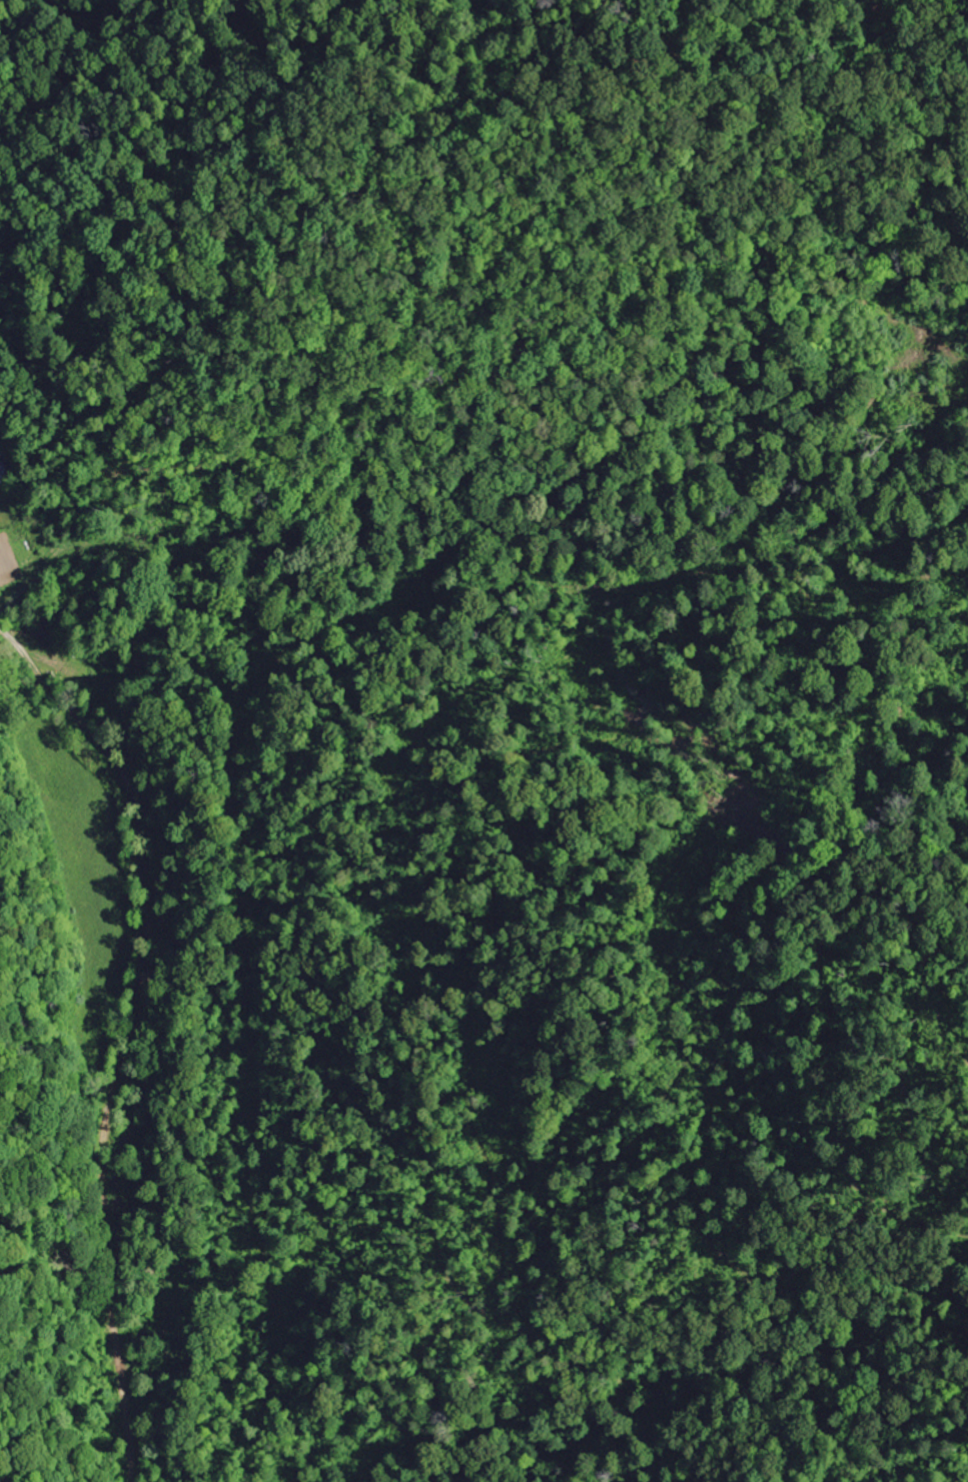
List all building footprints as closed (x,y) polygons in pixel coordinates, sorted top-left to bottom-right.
[(0,464),(0,485),(10,482),(5,462),(0,464)]
